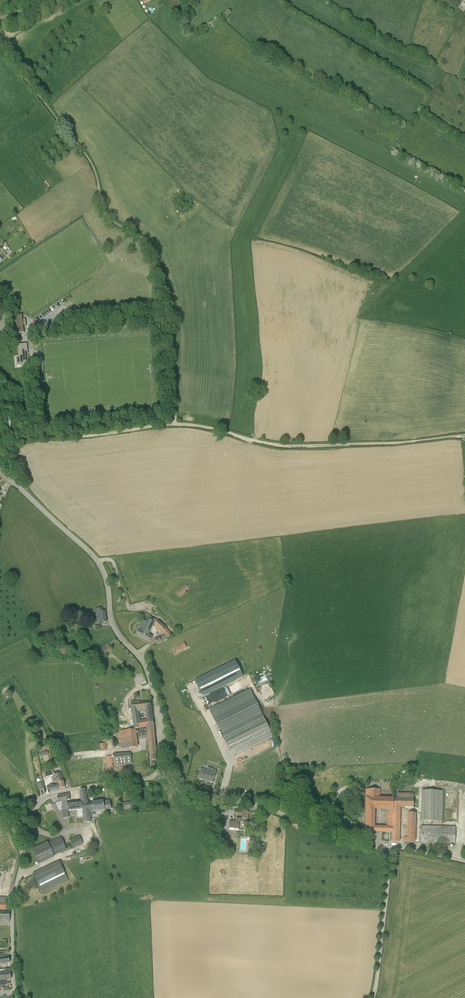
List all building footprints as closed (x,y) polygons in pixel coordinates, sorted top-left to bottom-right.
[(22,315),(14,316),(16,334),(17,334),(17,335),(23,334),(23,333),(24,333),(23,325),(26,325),(25,319),(23,319),(22,315)] [(28,349),(27,344),(17,345),(18,350),(19,355),(16,356),(17,366),(26,365),(26,362),(29,361),(28,349)] [(177,593),(180,597),(189,589),(185,585),(177,593)] [(102,611),(102,608),(96,609),(97,620),(96,620),(96,624),(107,622),(106,621),(106,616),(105,611),(102,611)] [(165,635),(159,637),(161,641),(167,638),(171,634),(163,625),(158,621),(150,617),(147,622),(144,621),(136,635),(149,642),(152,637),(150,636),(151,634),(148,633),(153,624),(160,629),(163,633),(165,635)] [(184,642),(174,648),(176,653),(187,647),(184,642)] [(58,646),(60,656),(68,655),(66,644),(58,646)] [(107,644),(94,654),(97,659),(111,649),(107,644)] [(195,680),(202,696),(243,676),(235,661),(195,680)] [(209,710),(214,719),(229,751),(234,748),(237,755),(273,737),(250,690),(209,710)] [(141,728),(141,727),(147,726),(153,725),(151,702),(141,703),(140,701),(131,702),(132,712),(134,728),(141,728)] [(150,767),(153,769),(156,764),(154,763),(154,761),(156,760),(155,754),(156,754),(154,727),(153,725),(147,726),(147,728),(138,729),(139,739),(148,738),(151,764),(150,767)] [(120,731),(120,732),(121,749),(137,748),(135,729),(120,731)] [(190,750),(193,755),(200,750),(197,746),(190,750)] [(238,756),(240,762),(254,756),(251,750),(238,756)] [(114,755),(115,761),(115,766),(132,764),(130,753),(114,755)] [(217,770),(212,769),(212,771),(204,769),(203,773),(200,772),(198,778),(203,779),(203,778),(209,780),(209,781),(213,782),(215,777),(215,778),(215,777),(215,776),(215,775),(217,770)] [(63,781),(61,773),(55,775),(54,773),(53,770),(43,773),(44,778),(54,775),(56,781),(58,785),(59,785),(61,789),(65,788),(63,781)] [(366,798),(366,813),(371,813),(371,808),(375,808),(375,809),(388,809),(388,813),(387,813),(387,817),(393,817),(393,799),(379,798),(380,790),(366,789),(366,798)] [(82,790),(80,791),(83,802),(68,806),(67,806),(68,811),(83,810),(83,813),(84,823),(91,822),(90,812),(88,804),(85,790),(82,790)] [(442,821),(442,791),(422,791),(421,820),(442,821)] [(69,817),(68,811),(67,806),(68,806),(67,800),(70,800),(69,794),(57,796),(59,802),(62,801),(63,806),(62,806),(62,809),(62,810),(63,810),(64,818),(64,817),(69,817)] [(393,799),(393,817),(392,827),(382,827),(382,832),(390,832),(393,832),(393,835),(399,835),(400,807),(418,807),(419,799),(393,799)] [(88,804),(90,812),(91,812),(91,813),(94,812),(105,810),(111,809),(109,800),(106,801),(103,801),(95,802),(88,804)] [(120,810),(135,807),(134,801),(119,803),(120,810)] [(371,813),(366,813),(365,831),(378,832),(378,827),(374,826),(375,809),(375,808),(371,808),(371,813)] [(249,811),(243,811),(242,817),(236,817),(236,821),(229,821),(229,827),(239,828),(239,822),(248,822),(249,815),(250,815),(250,812),(248,812),(249,811)] [(405,842),(415,842),(415,813),(408,813),(408,837),(405,837),(405,842)] [(456,826),(421,825),(420,843),(455,843),(456,826)] [(393,832),(390,832),(390,841),(391,841),(392,841),(392,842),(399,842),(399,835),(393,835),(393,832)] [(79,836),(70,840),(74,848),(83,843),(79,836)] [(67,849),(61,837),(48,842),(48,841),(31,849),(39,864),(55,856),(54,855),(67,849)] [(59,861),(32,874),(41,892),(68,879),(59,861)] [(10,913),(0,913),(0,919),(5,918),(5,921),(9,921),(10,921),(10,913)] [(7,963),(10,962),(9,957),(3,958),(2,953),(0,954),(0,964),(7,963)] [(0,973),(0,985),(4,985),(4,980),(11,979),(10,969),(5,969),(5,973),(0,973)]
